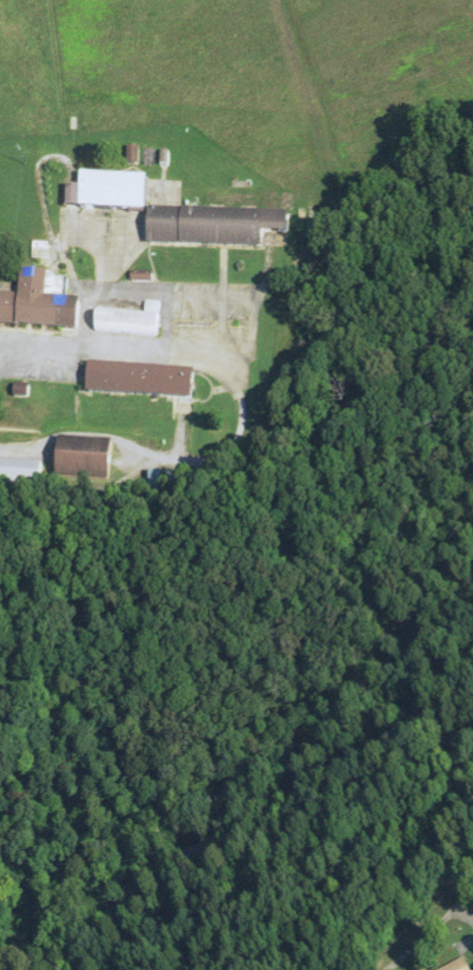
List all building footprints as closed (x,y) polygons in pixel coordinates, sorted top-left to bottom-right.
[(83,175),(148,178),(147,210),(82,207),(83,175)] [(69,188),(81,188),(80,207),(68,206),(69,188)] [(151,208),(291,213),(291,234),(266,233),(266,248),(149,243),(151,208)] [(79,330),(19,326),(23,270),(50,272),(48,296),(81,299),(79,330)] [(17,326),(0,324),(0,292),(19,294),(17,326)] [(98,333),(161,336),(162,304),(147,303),(147,316),(99,313),(98,333)] [(92,362),(197,372),(195,401),(89,392),(92,362)] [(61,437),(114,441),(111,481),(58,477),(61,437)] [(41,495),(0,492),(0,460),(43,462),(41,495)] [(151,494),(162,494),(162,475),(151,475),(151,494)]
